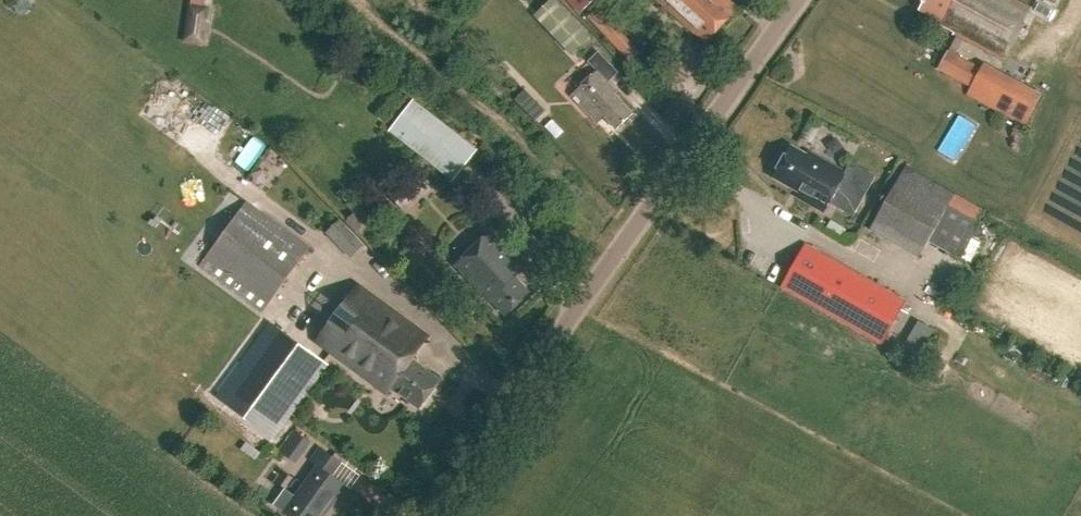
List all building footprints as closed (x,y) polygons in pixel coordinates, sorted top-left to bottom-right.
[(537,13),(533,16),(570,55),(589,37),(554,0),(550,0),(537,13)] [(582,11),(593,0),(572,0),(582,11)] [(707,41),(738,8),(729,0),(663,0),(707,41)] [(969,86),(965,93),(1024,124),(1041,92),(983,61),(980,66),(955,52),(963,37),(1003,59),(1031,7),(1017,0),(925,0),(921,8),(939,18),(938,21),(955,30),(954,32),(955,33),(936,68),(969,86)] [(1056,20),(1066,0),(1042,0),(1037,10),(1056,20)] [(189,42),(210,44),(213,7),(192,6),(189,42)] [(600,8),(585,22),(622,61),(637,46),(600,8)] [(605,117),(617,128),(633,112),(615,93),(618,90),(609,81),(620,71),(600,51),(589,61),(597,69),(571,94),(599,123),(605,117)] [(537,121),(551,111),(536,91),(522,100),(537,121)] [(411,99),(386,130),(451,179),(476,148),(411,99)] [(797,197),(824,212),(830,202),(853,215),(875,176),(851,163),(846,173),(809,152),(808,155),(791,145),(773,178),(800,193),(797,197)] [(983,210),(904,165),(868,227),(918,256),(927,240),(955,255),(983,210)] [(388,191),(408,213),(435,189),(415,167),(388,191)] [(247,200),(197,265),(261,311),(310,245),(247,200)] [(347,222),(359,234),(368,226),(356,213),(347,222)] [(331,235),(351,257),(364,245),(344,224),(331,235)] [(492,232),(457,265),(491,301),(493,299),(507,315),(530,293),(515,277),(525,267),(492,232)] [(780,284),(881,341),(905,299),(805,242),(780,284)] [(358,286),(319,342),(388,393),(393,388),(421,409),(441,380),(415,359),(429,337),(358,286)] [(460,307),(469,317),(477,310),(469,300),(460,307)] [(327,362),(269,319),(214,395),(272,437),(327,362)] [(924,359),(931,346),(917,339),(910,352),(924,359)] [(296,463),(312,442),(294,429),(278,451),(296,463)] [(332,476),(342,463),(322,449),(312,462),(318,466),(285,511),(292,515),(323,515),(331,506),(333,508),(348,487),(332,476)] [(281,467),(271,477),(282,489),(292,479),(281,467)]
